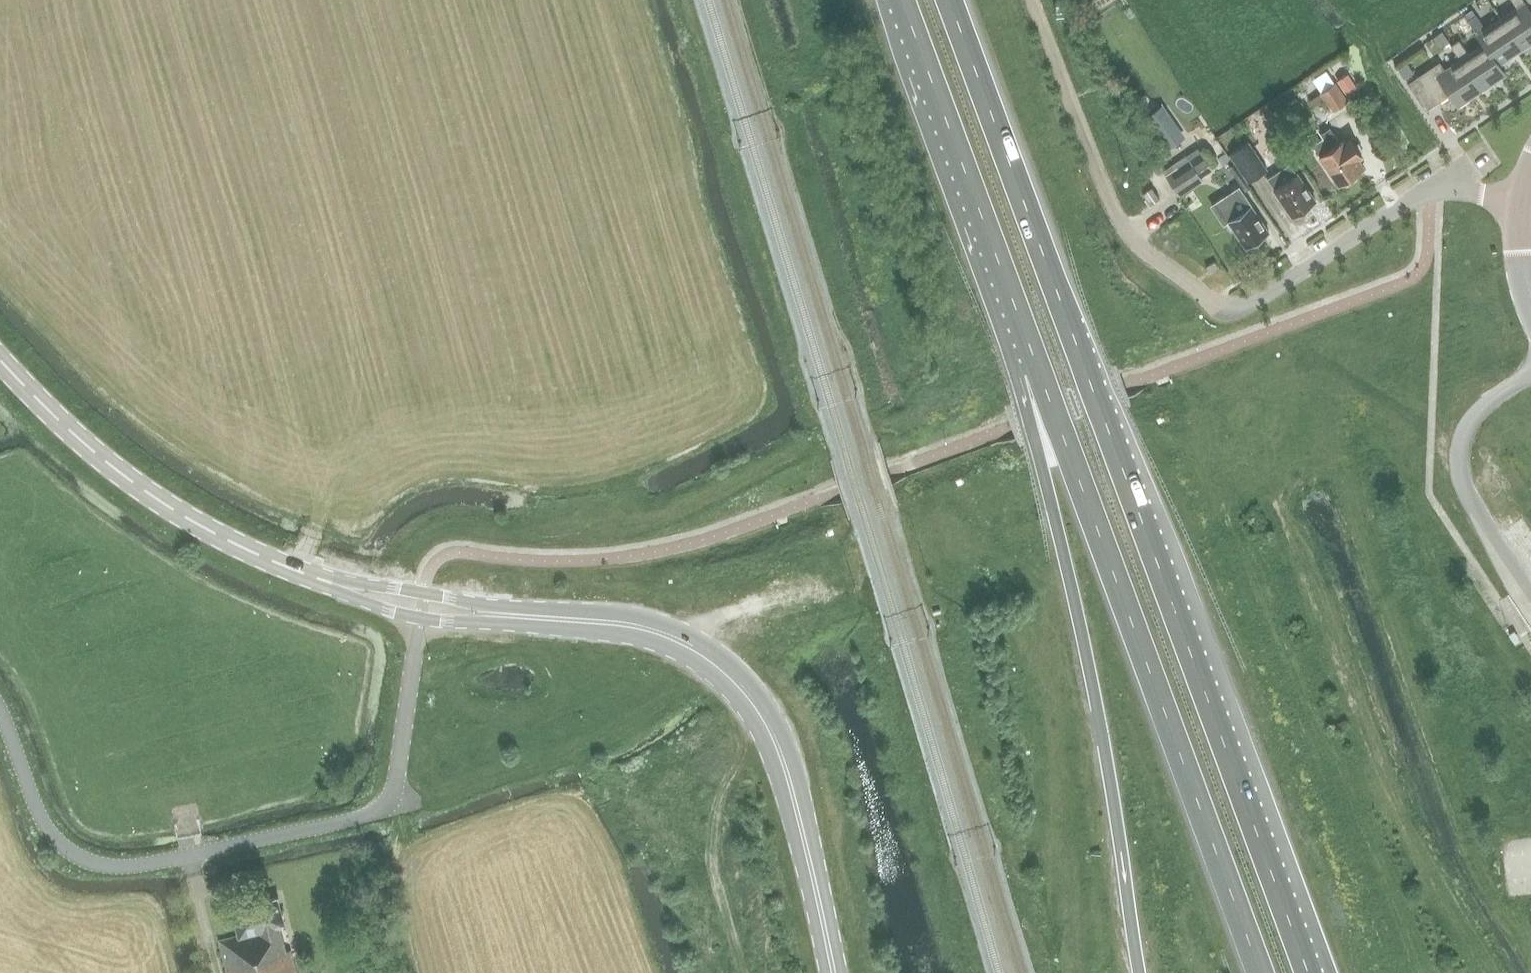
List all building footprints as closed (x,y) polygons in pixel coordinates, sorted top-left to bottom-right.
[(1502,19),(1523,51),(1530,46),(1530,11),(1524,0),(1514,0),(1519,8),(1502,19)] [(1465,14),(1468,20),(1476,15),(1472,10),(1465,14)] [(1469,20),(1485,43),(1500,66),(1523,51),(1502,19),(1487,29),(1477,14),(1469,20)] [(1438,44),(1447,38),(1442,32),(1433,38),(1438,44)] [(1462,59),(1461,59),(1482,89),(1505,74),(1500,66),(1485,43),(1470,53),(1460,39),(1452,44),(1462,59)] [(1436,102),(1443,98),(1449,94),(1457,106),(1482,89),(1461,59),(1446,69),(1440,60),(1407,82),(1420,102),(1432,95),(1436,102)] [(1407,62),(1397,68),(1404,79),(1414,73),(1407,62)] [(1356,86),(1347,73),(1337,80),(1346,93),(1356,86)] [(1319,93),(1323,98),(1331,111),(1347,101),(1335,82),(1319,93)] [(1162,110),(1149,119),(1165,142),(1178,133),(1162,110)] [(1323,138),(1313,145),(1319,155),(1339,185),(1342,183),(1343,185),(1351,179),(1350,177),(1363,169),(1356,159),(1361,156),(1349,138),(1343,141),(1342,140),(1339,142),(1330,128),(1320,134),(1323,138)] [(1274,156),(1285,148),(1276,135),(1265,142),(1274,156)] [(1268,170),(1248,141),(1228,154),(1248,183),(1268,170)] [(1178,162),(1163,173),(1177,192),(1201,177),(1212,169),(1199,149),(1178,162)] [(1292,216),(1315,201),(1290,162),(1266,178),(1292,216)] [(1141,194),(1142,194),(1150,205),(1159,198),(1151,187),(1141,194)] [(1239,187),(1211,205),(1224,224),(1228,221),(1246,247),(1248,246),(1248,247),(1261,239),(1260,238),(1269,232),(1251,205),(1239,187)] [(1215,261),(1205,266),(1208,272),(1218,266),(1215,261)] [(290,949),(285,951),(279,926),(285,924),(278,897),(232,910),(239,936),(220,941),(228,972),(296,972),(290,949)]
